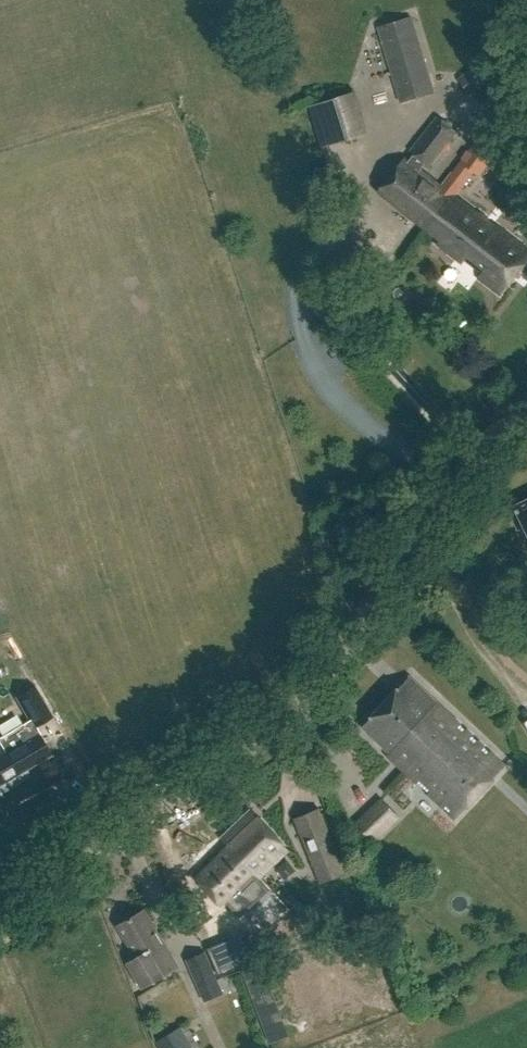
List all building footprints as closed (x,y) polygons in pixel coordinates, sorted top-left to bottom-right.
[(435,91),(413,16),(378,26),(401,102),(435,91)] [(369,134),(357,91),(309,105),(321,148),(369,134)] [(405,157),(380,189),(428,226),(452,194),(453,195),(454,194),(465,180),(453,170),(444,181),(445,182),(443,185),(421,168),(427,161),(430,163),(456,130),(438,116),(412,149),(415,152),(409,160),(405,157)] [(497,152),(479,138),(453,170),(465,180),(474,169),(480,174),(497,152)] [(526,172),(526,150),(511,157),(519,175),(526,172)] [(442,238),(438,242),(462,260),(461,262),(499,292),(526,256),(526,248),(481,212),(479,214),(454,194),(453,195),(452,194),(428,226),(442,238)] [(516,505),(526,527),(526,500),(516,505)] [(505,765),(410,676),(363,726),(392,753),(389,756),(455,818),(505,765)] [(37,732),(33,727),(53,716),(35,686),(16,696),(30,719),(0,737),(0,743),(1,745),(0,746),(0,792),(29,775),(25,769),(50,754),(37,732)] [(375,841),(400,816),(382,797),(357,821),(375,841)] [(261,875),(288,849),(251,809),(221,838),(229,847),(229,846),(258,876),(261,874),(261,875)] [(303,838),(315,868),(341,857),(329,828),(303,838)] [(232,890),(238,896),(261,875),(261,874),(258,876),(229,846),(229,847),(196,878),(220,902),(232,890)] [(164,943),(144,909),(119,924),(138,956),(129,962),(144,987),(176,967),(162,944),(164,943)] [(210,968),(215,983),(236,976),(231,961),(210,968)] [(262,963),(242,970),(263,1027),(283,1020),(262,963)] [(182,1026),(156,1041),(160,1047),(194,1047),(182,1026)]
